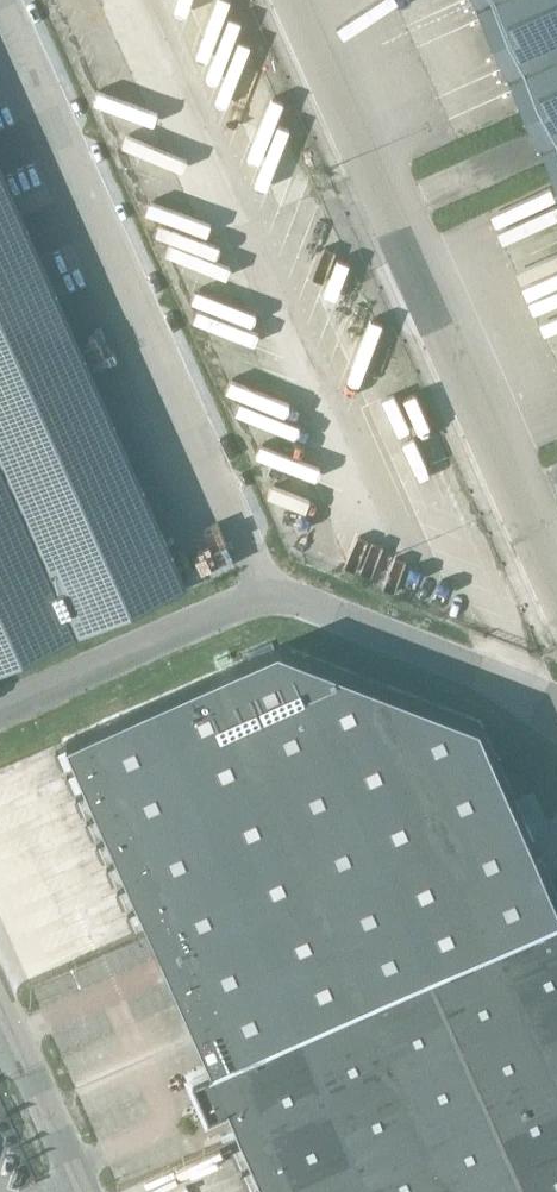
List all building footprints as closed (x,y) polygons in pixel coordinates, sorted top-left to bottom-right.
[(556,182),(556,0),(476,0),(556,182)] [(46,318),(0,215),(0,338),(46,318)] [(76,386),(46,318),(0,338),(0,420),(76,386)] [(15,496),(107,455),(76,386),(0,420),(0,502),(15,496)] [(417,411),(433,414),(436,401),(419,398),(417,411)] [(411,421),(412,416),(387,410),(383,426),(447,441),(450,430),(411,421)] [(107,455),(15,496),(46,564),(0,584),(0,665),(167,591),(107,455)] [(464,495),(470,481),(410,456),(404,470),(464,495)] [(478,526),(485,504),(421,484),(416,500),(427,504),(421,523),(484,543),(489,529),(478,526)] [(0,502),(0,584),(46,564),(15,496),(0,502)] [(492,581),(502,556),(440,533),(434,548),(455,556),(452,565),(492,581)] [(67,739),(90,791),(80,795),(86,810),(97,806),(101,814),(90,819),(97,833),(107,829),(111,837),(100,842),(107,857),(118,852),(121,861),(111,865),(117,880),(128,875),(132,884),(121,888),(127,903),(138,898),(142,907),(131,912),(138,926),(148,922),(212,1065),(194,1073),(197,1083),(194,1085),(201,1101),(206,1100),(210,1109),(228,1102),(268,1191),(556,1191),(556,896),(480,723),(279,645),(67,739)] [(22,863),(18,852),(0,860),(0,873),(22,863)]
